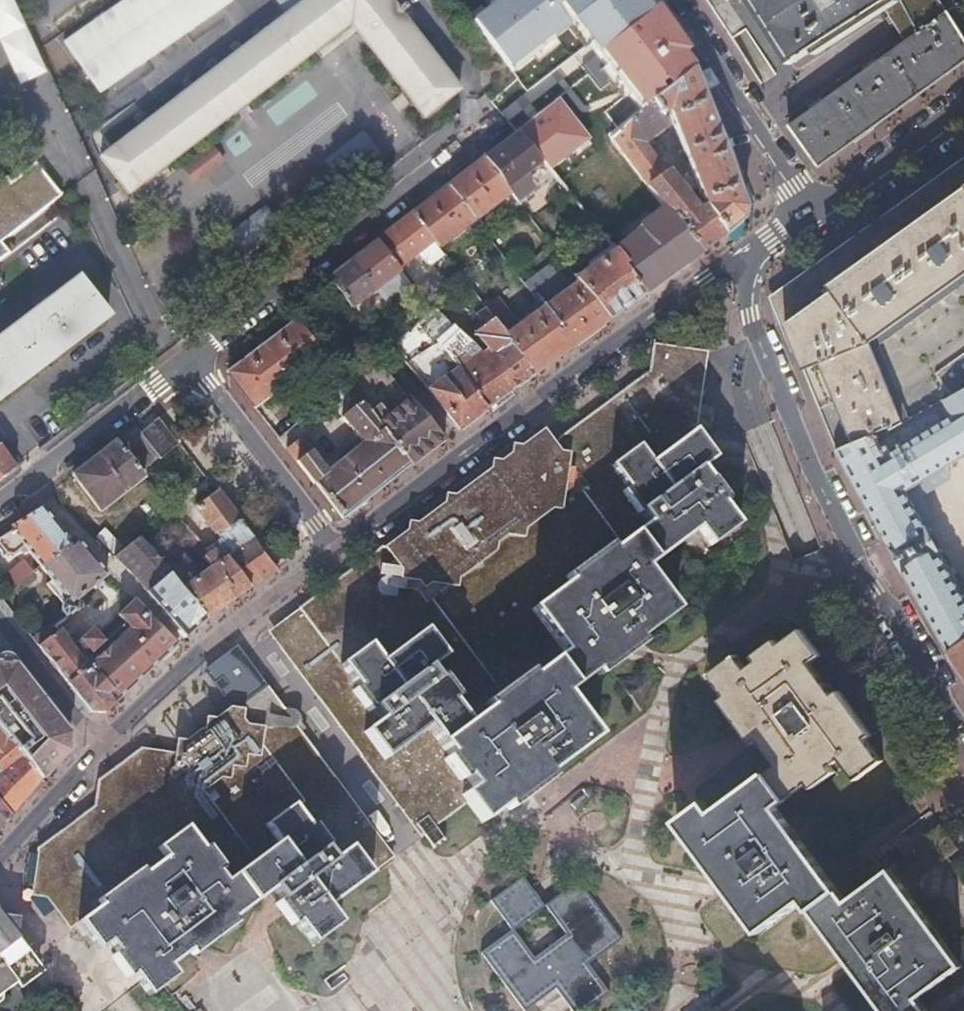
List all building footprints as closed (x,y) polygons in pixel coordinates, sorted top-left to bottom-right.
[(285,8),(95,148),(122,185),(349,21),(376,57),(387,49),(398,41),(443,101),(457,90),(393,0),(296,0),(285,8)] [(285,8),(296,0),(279,0),(285,8)] [(613,141),(513,10),(505,0),(485,0),(468,14),(518,77),(517,78),(591,160),(613,141)] [(613,141),(692,69),(695,66),(671,31),(654,44),(653,44),(652,44),(661,56),(608,96),(548,16),(566,3),(564,0),(526,0),(513,10),(613,141)] [(586,4),(574,13),(566,3),(548,16),(608,96),(661,56),(652,44),(640,53),(607,52),(600,43),(622,26),(602,0),(592,0),(586,4)] [(566,3),(574,13),(586,4),(592,0),(564,0),(566,3)] [(652,44),(653,44),(654,44),(671,31),(649,0),(602,0),(622,26),(600,43),(607,52),(640,53),(652,44)] [(794,60),(885,3),(890,0),(756,0),(794,60)] [(893,15),(908,37),(787,116),(816,160),(963,63),(963,15),(954,0),(916,0),(893,15)] [(893,15),(916,0),(890,0),(885,3),(893,15)] [(398,41),(387,49),(376,57),(421,117),(443,101),(398,41)] [(613,141),(664,207),(699,253),(716,240),(741,221),(744,208),(692,69),(613,141)] [(488,102),(507,124),(515,135),(525,147),(565,194),(599,167),(591,160),(517,78),(488,102)] [(508,193),(520,208),(553,183),(515,135),(483,160),(492,171),(508,193)] [(953,163),(768,281),(766,284),(838,452),(902,429),(906,437),(940,415),(963,401),(963,155),(953,163)] [(483,160),(448,187),(473,220),(508,193),(492,171),(483,160)] [(11,251),(2,239),(59,193),(37,161),(0,190),(0,260),(11,251)] [(413,214),(432,240),(438,248),(473,220),(448,187),(413,214)] [(579,213),(610,252),(644,295),(669,277),(685,265),(699,253),(664,207),(638,227),(639,229),(626,240),(595,201),(579,213)] [(416,252),(432,240),(413,214),(377,242),(396,267),(416,252)] [(432,240),(416,252),(425,264),(430,265),(443,255),(438,248),(432,240)] [(400,272),(396,267),(377,242),(353,260),(376,290),(400,272)] [(575,279),(578,282),(608,321),(628,306),(644,295),(610,252),(575,279)] [(351,310),(376,290),(353,260),(327,280),(351,310)] [(400,272),(376,290),(384,300),(408,282),(400,272)] [(59,354),(91,329),(107,317),(77,277),(0,336),(0,398),(59,354)] [(578,282),(542,309),(572,347),(591,333),(602,325),(608,321),(578,282)] [(484,309),(492,320),(533,374),(553,360),(572,347),(542,309),(518,326),(498,299),(484,309)] [(533,374),(492,320),(474,334),(514,388),(527,379),(533,374)] [(228,374),(241,391),(254,408),(322,354),(297,321),(228,374)] [(392,344),(407,364),(429,347),(415,327),(392,344)] [(429,347),(407,364),(406,365),(458,429),(471,420),(484,410),(446,356),(436,342),(429,347)] [(462,344),(446,356),(484,410),(495,402),(508,393),(481,356),(462,344)] [(441,829),(473,806),(468,799),(477,792),(433,729),(390,761),(371,733),(388,721),(347,665),(373,647),(386,664),(429,633),(448,658),(428,672),(467,728),(566,656),(536,613),(656,524),(619,472),(645,453),(658,471),(689,448),(676,431),(691,421),(709,407),(716,355),(661,348),(652,383),(500,493),(494,484),(373,571),(369,565),(280,631),(422,827),(432,820),(439,830),(441,829)] [(346,385),(408,466),(426,453),(442,441),(412,402),(374,360),(346,385)] [(408,466),(346,385),(331,397),(365,442),(327,472),(301,440),(287,451),(341,518),(377,490),(408,466)] [(940,415),(906,437),(902,429),(838,452),(946,650),(947,652),(963,640),(963,589),(961,591),(906,494),(963,458),(963,401),(940,415)] [(157,418),(138,433),(158,459),(159,460),(178,446),(157,418)] [(689,448),(702,438),(691,421),(676,431),(689,448)] [(158,459),(138,433),(134,428),(115,442),(139,473),(158,459)] [(468,799),(473,806),(484,821),(595,740),(565,696),(596,673),(601,679),(644,647),(640,641),(678,613),(648,572),(700,533),(714,552),(741,532),(725,510),(732,505),(716,482),(712,484),(705,475),(721,464),(702,438),(689,448),(658,471),(645,453),(619,472),(656,524),(536,613),(566,656),(467,728),(428,672),(448,658),(429,633),(386,664),(373,647),(347,665),(388,721),(371,733),(390,761),(433,729),(477,792),(468,799)] [(139,473),(115,442),(70,477),(98,512),(142,477),(139,473)] [(15,468),(0,448),(0,479),(15,468)] [(234,572),(247,588),(273,569),(215,493),(195,509),(219,541),(209,549),(217,559),(234,572)] [(40,567),(69,543),(43,507),(6,526),(9,530),(0,537),(0,547),(6,554),(12,554),(23,546),(40,567)] [(181,560),(176,563),(172,567),(164,557),(156,563),(151,556),(142,564),(149,573),(162,588),(154,594),(149,598),(184,638),(247,588),(234,572),(217,559),(209,549),(207,551),(181,527),(176,531),(201,555),(199,558),(209,570),(197,579),(181,560)] [(112,557),(117,553),(121,549),(105,531),(95,540),(112,557)] [(87,590),(92,586),(106,575),(74,539),(69,543),(40,567),(51,581),(46,585),(63,606),(62,615),(65,619),(73,612),(67,605),(87,590)] [(151,556),(137,540),(114,559),(128,575),(142,564),(151,556)] [(140,580),(149,573),(142,564),(128,575),(136,584),(140,580)] [(72,653),(56,632),(39,648),(88,713),(104,713),(175,646),(128,598),(106,575),(92,586),(95,589),(98,593),(122,620),(115,626),(107,616),(90,630),(81,638),(85,643),(77,650),(90,665),(84,670),(72,653)] [(154,594),(140,580),(136,584),(149,598),(154,594)] [(98,593),(95,589),(90,593),(94,598),(98,593)] [(90,593),(87,590),(67,605),(73,612),(65,619),(58,627),(54,630),(56,632),(72,653),(77,650),(85,643),(81,638),(90,630),(85,624),(102,607),(94,598),(90,593)] [(39,648),(56,632),(54,630),(58,627),(51,617),(28,634),(39,648)] [(774,775),(779,783),(817,758),(812,750),(862,717),(847,695),(840,700),(816,667),(827,659),(807,632),(785,646),(764,661),(754,668),(746,656),(719,676),(734,699),(766,745),(784,769),(774,775)] [(947,652),(963,676),(963,640),(947,652)] [(271,685),(238,644),(206,667),(232,705),(243,706),(271,685)] [(763,659),(764,661),(785,646),(783,644),(763,659)] [(77,650),(72,653),(84,670),(90,665),(77,650)] [(27,680),(9,656),(0,663),(0,729),(23,757),(43,781),(70,751),(70,736),(65,728),(27,680)] [(378,870),(396,855),(271,685),(243,706),(232,705),(219,716),(208,715),(208,726),(190,738),(178,737),(176,752),(142,747),(99,779),(95,806),(38,849),(33,896),(48,897),(72,928),(84,920),(109,903),(104,897),(147,865),(152,872),(175,854),(169,846),(192,827),(210,848),(214,844),(228,862),(224,867),(233,877),(282,841),(289,835),(307,861),(333,842),(342,853),(357,841),(378,870)] [(762,748),(766,745),(734,699),(729,702),(762,748)] [(817,758),(779,783),(792,801),(798,797),(815,786),(820,792),(843,776),(838,769),(848,763),(863,783),(887,765),(871,743),(877,738),(862,717),(812,750),(817,758)] [(43,781),(23,757),(0,729),(0,828),(12,814),(43,781)] [(919,1001),(963,969),(896,874),(851,904),(782,808),(792,801),(779,783),(774,775),(722,809),(715,799),(687,818),(764,931),(808,901),(887,1010),(927,1010),(919,1001)] [(432,820),(422,827),(440,851),(451,843),(441,829),(439,830),(432,820)] [(331,908),(378,870),(357,841),(342,853),(333,842),(307,861),(289,835),(282,841),(233,877),(224,867),(228,862),(214,844),(210,848),(192,827),(169,846),(175,854),(152,872),(147,865),(104,897),(109,903),(84,920),(107,951),(116,944),(155,997),(183,977),(175,966),(279,893),(319,947),(344,928),(331,908)] [(952,865),(963,857),(963,856),(947,830),(922,848),(940,874),(952,865)] [(507,888),(489,900),(510,930),(482,952),(524,1010),(552,991),(566,1010),(586,1010),(609,995),(588,966),(616,945),(575,885),(545,905),(524,876),(507,888)] [(0,920),(0,921),(13,937),(16,922),(13,920),(0,920)] [(38,967),(13,937),(0,921),(0,998),(38,967)]
